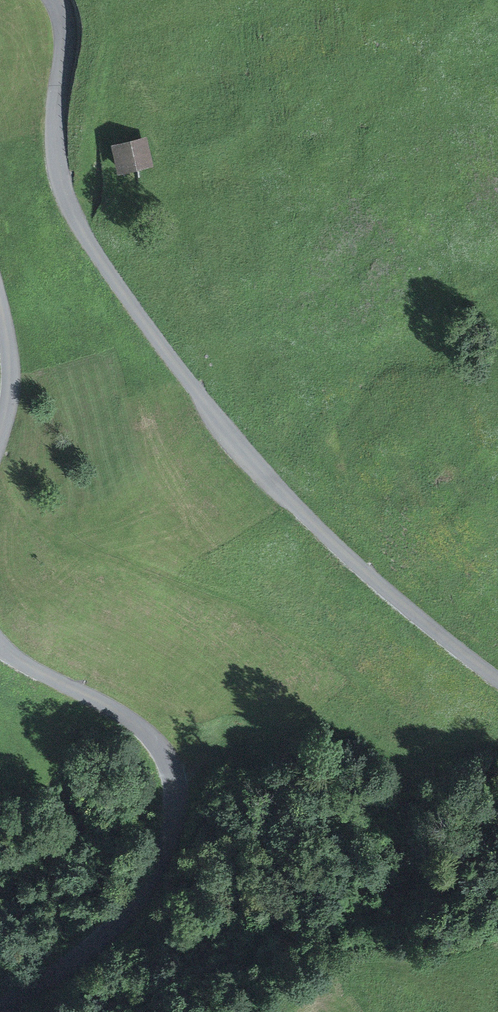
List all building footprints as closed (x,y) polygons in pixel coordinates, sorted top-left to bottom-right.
[(148,136),(113,142),(118,169),(153,164),(148,136)]
